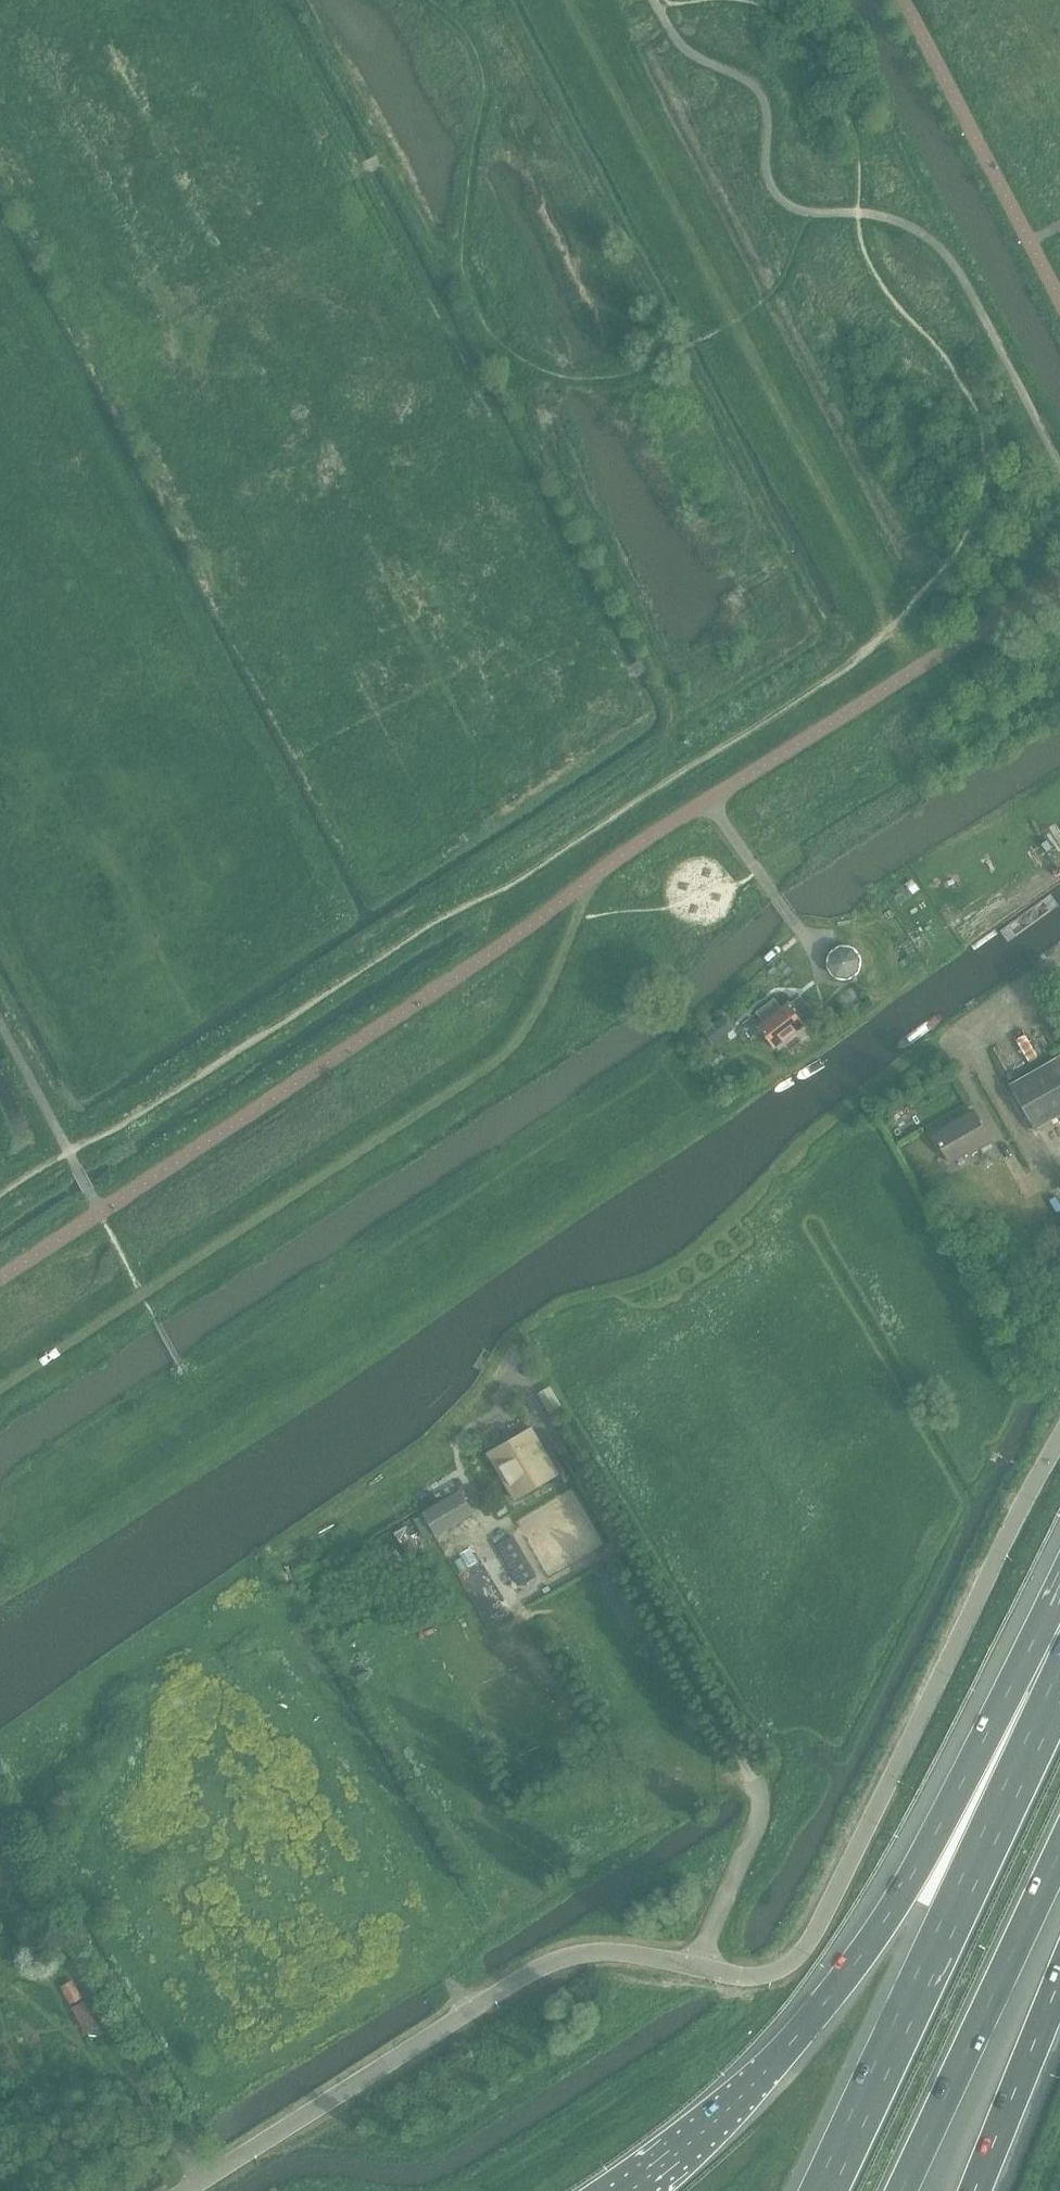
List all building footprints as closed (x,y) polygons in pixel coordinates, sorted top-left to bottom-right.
[(842,946),(840,946),(837,948),(836,948),(833,950),(832,951),(830,954),(829,955),(828,958),(828,959),(828,962),(828,964),(828,967),(829,969),(829,970),(831,973),(831,974),(832,975),(834,976),(836,978),(837,979),(840,980),(842,980),(845,980),(846,980),(849,980),(851,980),(854,978),(855,978),(857,976),(859,973),(860,972),(861,969),(862,968),(862,966),(863,965),(863,963),(863,960),(862,959),(862,957),(861,954),(859,952),(858,951),(857,950),(854,948),(852,947),(850,946),(847,945),(844,945),(842,946)] [(774,999),(756,1013),(765,1023),(759,1028),(773,1047),(815,1015),(800,996),(783,1010),(774,999)] [(723,1017),(705,1031),(714,1043),(732,1029),(723,1017)] [(1059,1116),(1059,1056),(1009,1085),(1035,1130),(1059,1116)] [(969,1154),(991,1142),(973,1111),(933,1134),(950,1163),(968,1153),(969,1154)] [(550,1386),(538,1394),(551,1416),(564,1409),(550,1386)] [(531,1428),(487,1453),(514,1499),(558,1474),(531,1428)] [(459,1488),(422,1510),(435,1533),(473,1511),(459,1488)] [(510,1536),(496,1544),(520,1585),(534,1577),(510,1536)] [(491,1579),(468,1592),(487,1626),(510,1614),(491,1579)] [(72,1979),(60,1987),(71,2004),(83,1997),(72,1979)] [(84,2001),(70,2008),(82,2031),(96,2023),(84,2001)]
